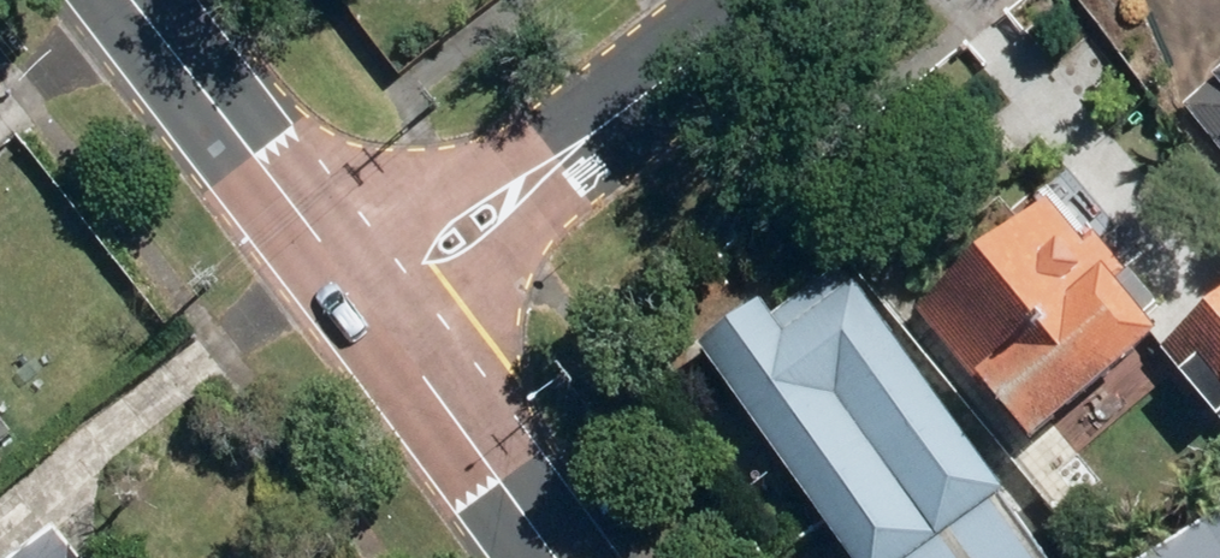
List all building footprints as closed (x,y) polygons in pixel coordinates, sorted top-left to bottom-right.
[(1189,102),(1219,139),(1219,76),(1189,102)] [(1037,430),(1181,321),(1110,226),(1093,239),(1063,199),(935,295),(1037,430)] [(723,330),(863,557),(897,557),(1004,493),(855,250),(723,330)] [(1183,343),(1219,383),(1219,309),(1183,343)] [(25,436),(0,405),(0,456),(25,436)] [(1012,496),(925,557),(1056,557),(1012,496)] [(1166,557),(1219,557),(1219,522),(1166,557)] [(75,526),(31,557),(99,557),(75,526)]
